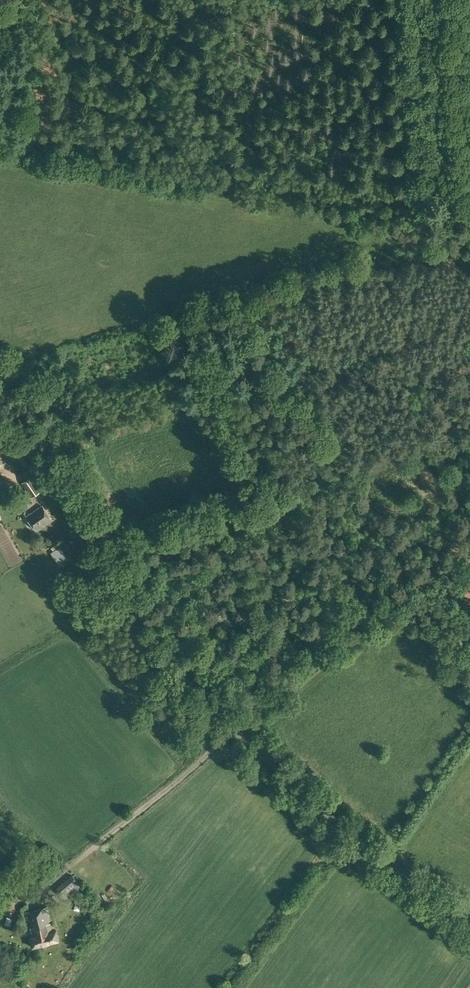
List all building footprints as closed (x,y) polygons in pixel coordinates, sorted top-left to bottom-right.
[(32,475),(22,482),(32,496),(42,490),(32,475)] [(22,502),(29,497),(23,489),(16,493),(22,502)] [(52,519),(42,504),(27,516),(37,530),(52,519)] [(62,535),(57,538),(50,544),(54,549),(60,544),(60,543),(65,540),(62,535)] [(59,545),(53,549),(51,551),(60,565),(69,559),(59,545)] [(56,886),(64,898),(81,884),(72,873),(56,886)] [(56,929),(53,930),(47,906),(26,911),(32,935),(30,936),(32,945),(59,939),(56,929)]
